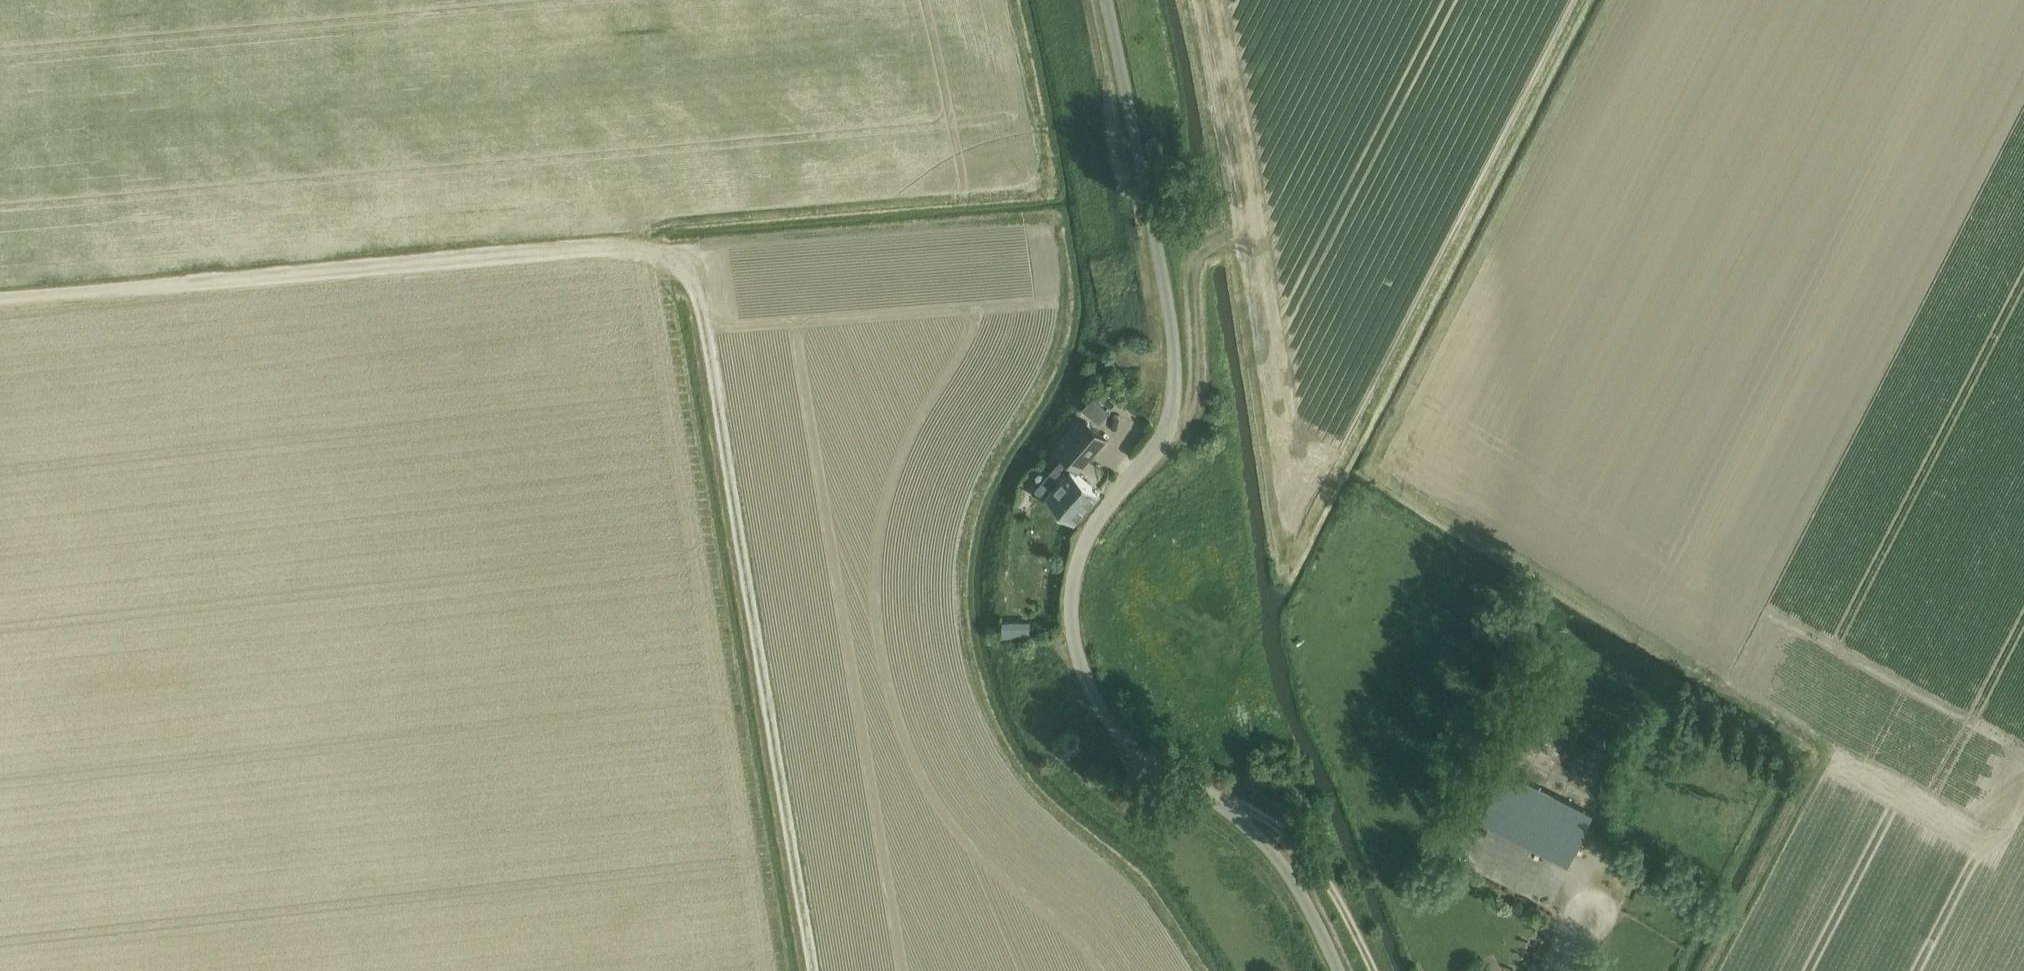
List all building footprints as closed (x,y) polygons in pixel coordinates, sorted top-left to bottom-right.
[(1092,395),(1081,407),(1098,423),(1109,411),(1092,395)] [(1076,466),(1101,438),(1083,422),(1057,449),(1076,466)] [(1071,468),(1046,496),(1075,521),(1100,493),(1071,468)] [(1568,863),(1593,812),(1503,768),(1478,818),(1568,863)]
